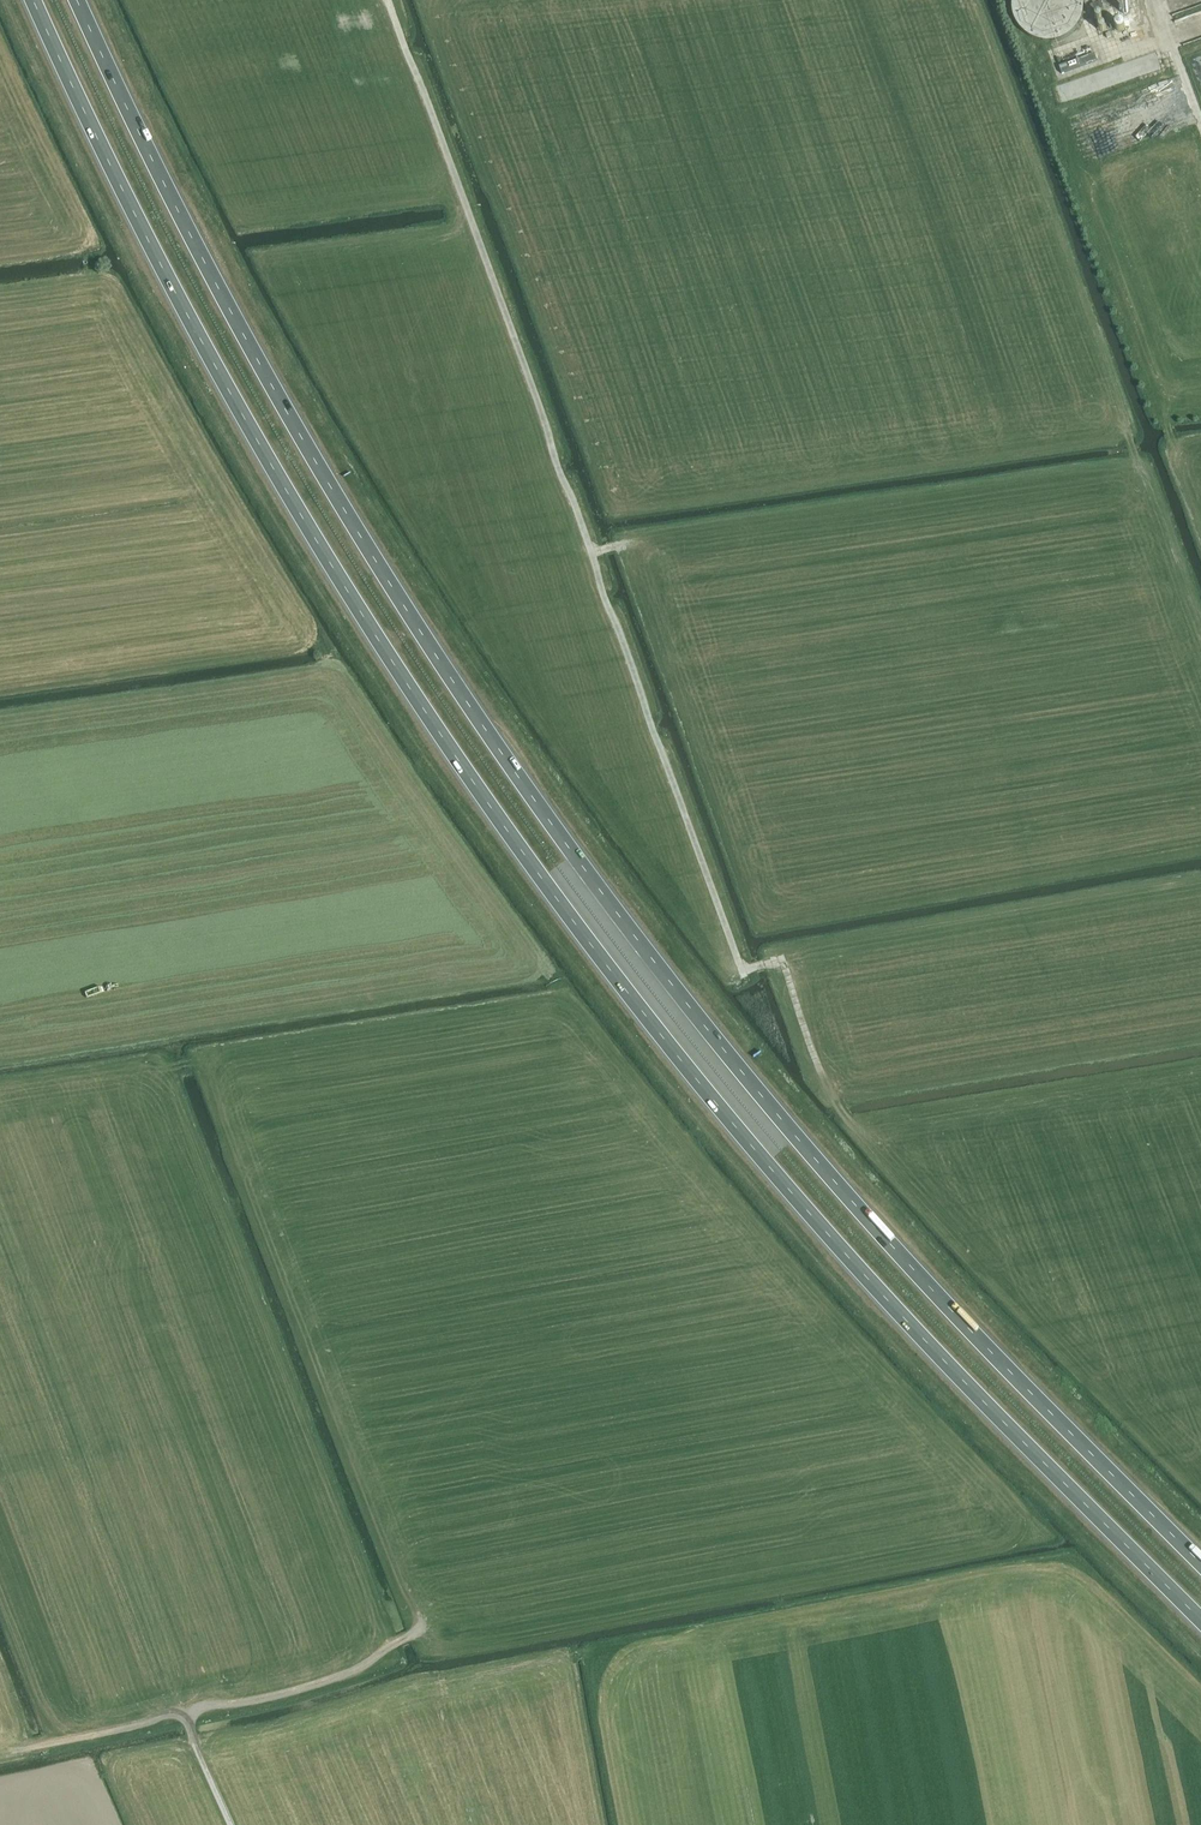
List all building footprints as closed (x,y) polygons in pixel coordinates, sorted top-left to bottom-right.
[(1066,10),(1066,0),(1030,0),(1030,11),(1066,10)] [(1103,7),(1101,2),(1090,6),(1092,11),(1099,9),(1103,7)] [(1158,53),(1147,59),(1150,65),(1155,62),(1158,67),(1164,63),(1158,53)] [(1097,61),(1094,55),(1060,68),(1062,74),(1097,61)] [(1170,89),(1145,96),(1147,104),(1156,102),(1155,99),(1165,96),(1167,104),(1174,102),(1170,89)] [(1145,171),(1194,159),(1180,102),(1179,113),(1153,110),(1154,116),(1171,119),(1170,126),(1165,125),(1164,120),(1158,119),(1153,125),(1132,122),(1136,118),(1143,117),(1135,115),(1139,111),(1138,109),(1139,98),(1103,107),(1111,140),(1123,137),(1119,133),(1124,129),(1129,149),(1142,151),(1144,149),(1155,150),(1157,153),(1156,161),(1150,160),(1147,160),(1145,171)]
